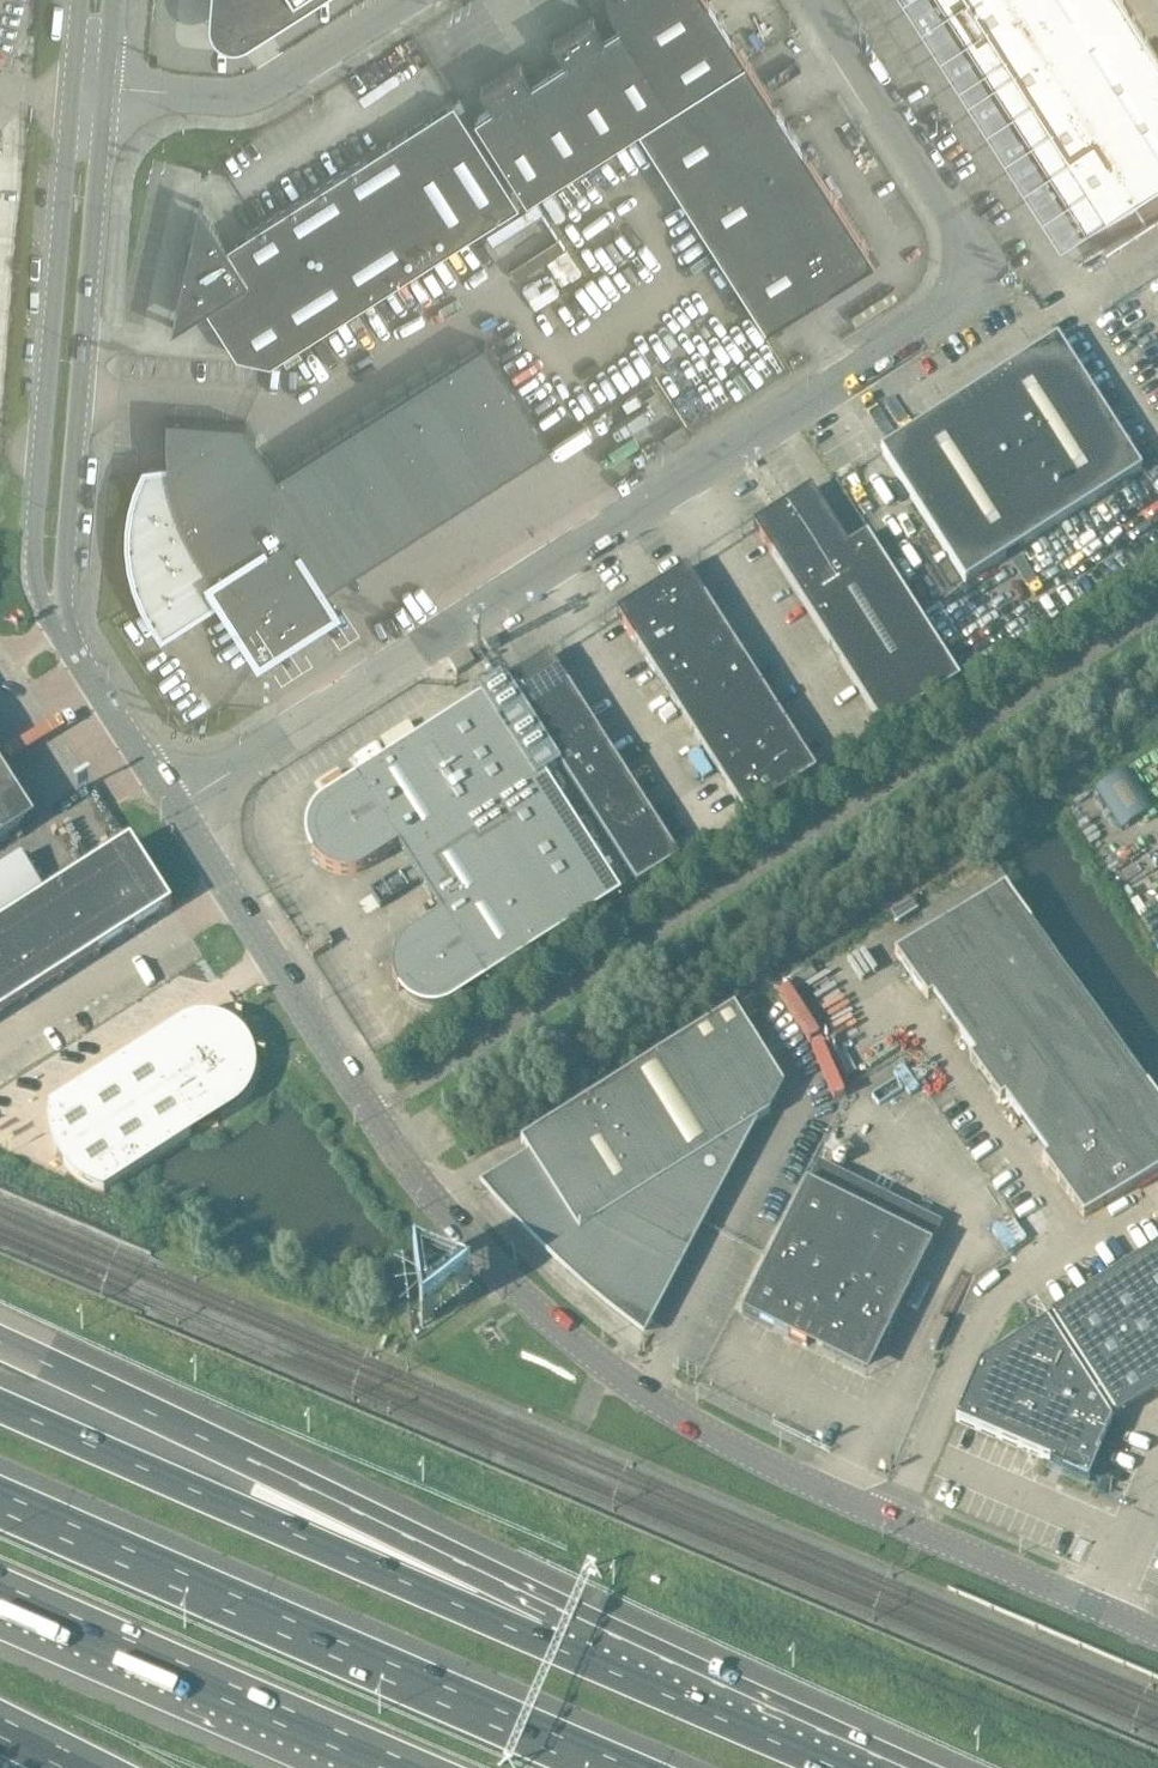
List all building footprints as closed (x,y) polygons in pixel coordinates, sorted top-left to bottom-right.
[(270,0),(210,0),(208,27),(209,32),(211,37),(214,41),(219,45),(225,48),(232,49),(237,48),(246,45),(317,0),(288,0),(275,8),(270,0)] [(275,8),(288,0),(270,0),(275,8)] [(610,3),(611,7),(612,10),(614,14),(621,25),(606,35),(595,18),(595,17),(594,16),(554,42),(555,43),(566,60),(533,81),(522,64),(523,63),(522,62),(481,88),(492,105),(475,116),(528,199),(640,128),(767,326),(768,328),(876,259),(870,250),(806,150),(710,0),(609,0),(610,3)] [(1089,222),(1129,196),(1147,225),(1157,218),(1157,48),(1127,0),(948,0),(1089,222)] [(188,263),(178,307),(179,312),(186,318),(191,316),(206,306),(238,356),(272,364),(520,205),(455,102),(228,247),(212,222),(208,219),(199,220),(197,225),(191,252),(187,252),(184,262),(188,263)] [(1010,372),(940,416),(941,417),(904,441),(902,437),(881,451),(965,584),(1141,471),(1057,339),(1027,358),(1029,361),(1010,373),(1010,372)] [(246,422),(168,417),(168,427),(168,432),(168,440),(168,451),(169,460),(170,466),(147,470),(139,488),(134,506),(131,525),(130,544),(133,564),(137,582),(144,600),(154,617),(164,633),(223,595),(261,656),(299,631),(303,634),(308,626),(312,628),(316,621),(335,608),(324,590),(551,445),(485,342),(279,474),(246,422)] [(692,437),(683,424),(665,436),(673,449),(692,437)] [(848,548),(811,490),(753,527),(883,731),(960,682),(867,536),(848,548)] [(816,773),(686,569),(616,614),(746,818),(816,773)] [(493,636),(483,642),(490,652),(500,646),(493,636)] [(474,663),(466,651),(448,662),(456,675),(474,663)] [(637,888),(679,860),(549,656),(507,684),(637,888)] [(621,898),(545,779),(491,694),(355,781),(358,786),(327,806),(324,807),(322,809),(320,811),(318,814),(316,816),(315,819),(314,821),(313,824),(312,827),(311,830),(311,833),(311,836),(311,839),(312,842),(313,845),(314,848),(315,851),(317,853),(312,856),(316,862),(321,867),(327,870),(334,873),(340,875),(347,875),(354,874),(361,872),(367,869),(398,849),(442,917),(411,936),(405,941),(400,946),(397,952),(394,958),(392,965),(392,972),(393,979),(395,986),(398,992),(403,989),(405,991),(407,994),(409,996),(411,998),(414,1000),(416,1001),(419,1003),(422,1004),(425,1004),(428,1005),(431,1005),(434,1005),(437,1005),(440,1004),(442,1004),(445,1002),(448,1001),(451,1000),(482,980),(485,984),(621,898)] [(9,836),(7,834),(0,822),(0,842),(9,836)] [(171,908),(170,907),(167,909),(127,848),(131,845),(130,844),(0,927),(0,1017),(171,908)] [(0,871),(0,918),(43,890),(22,857),(0,871)] [(1157,1172),(1157,1105),(1006,883),(897,957),(927,1001),(933,997),(959,1035),(974,1056),(970,1059),(999,1102),(1006,1098),(1046,1157),(1043,1160),(1085,1222),(1157,1172)] [(324,935),(305,947),(312,958),(331,946),(324,935)] [(521,1142),(532,1160),(487,1188),(501,1204),(518,1223),(536,1240),(550,1254),(568,1271),(587,1288),(606,1304),(629,1322),(641,1331),(672,1273),(705,1210),(681,1172),(770,1116),(784,1089),(734,1008),(521,1142)] [(136,1053),(50,1108),(49,1111),(49,1115),(49,1119),(49,1123),(49,1130),(50,1134),(51,1139),(52,1144),(53,1147),(54,1149),(55,1152),(57,1156),(63,1166),(67,1170),(71,1175),(75,1179),(82,1183),(88,1187),(94,1190),(98,1191),(104,1193),(190,1138),(196,1112),(207,1113),(219,1111),(229,1106),(238,1099),(245,1089),(249,1078),(250,1067),(248,1055),(243,1045),(235,1036),(226,1029),(215,1025),(203,1024),(192,1026),(181,1031),(173,1039),(166,1048),(162,1059),(136,1053)] [(933,1247),(808,1185),(807,1184),(741,1315),(806,1347),(809,1341),(864,1368),(882,1332),(889,1335),(933,1247)] [(1050,1463),(1049,1466),(1088,1483),(1100,1455),(1097,1454),(1111,1422),(1110,1420),(1114,1418),(1116,1420),(1157,1393),(1157,1248),(1050,1317),(1052,1320),(1047,1323),(980,1366),(955,1422),(1050,1463)]
